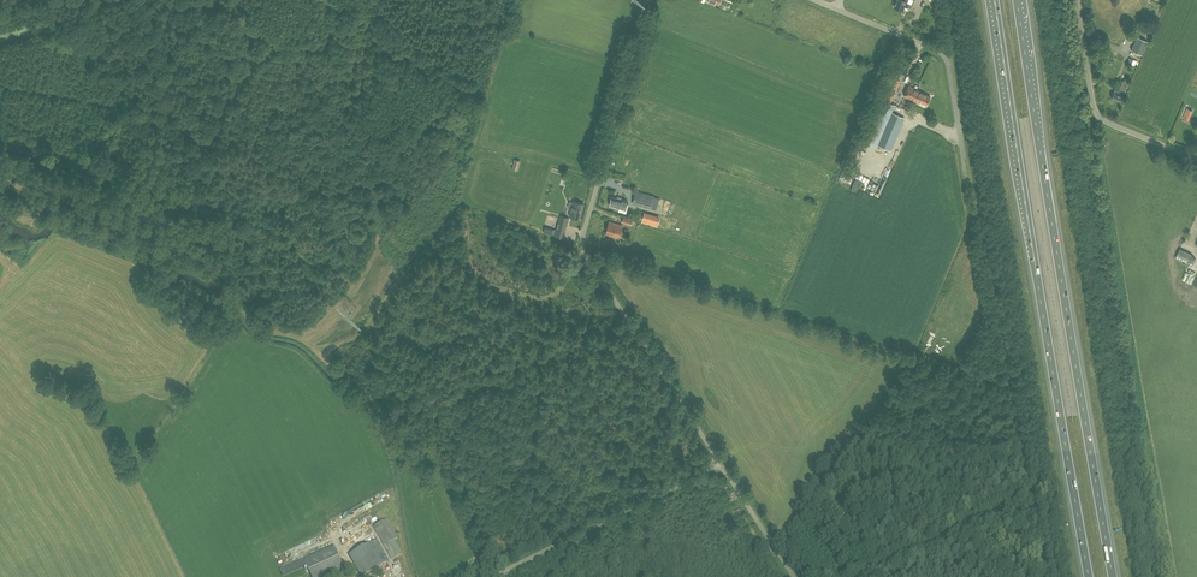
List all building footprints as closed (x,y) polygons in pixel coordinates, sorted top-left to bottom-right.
[(894,6),(903,10),(905,5),(911,7),(914,0),(897,0),(894,6)] [(1137,37),(1132,50),(1142,54),(1148,41),(1137,37)] [(1130,57),(1128,62),(1135,65),(1137,61),(1130,57)] [(900,80),(892,77),(887,88),(895,92),(900,80)] [(1121,102),(1127,87),(1129,83),(1123,80),(1119,90),(1115,88),(1111,98),(1121,102)] [(921,92),(921,91),(908,86),(904,96),(917,101),(918,100),(927,104),(931,96),(921,92)] [(895,92),(887,88),(882,100),(890,104),(895,92)] [(889,108),(876,102),(860,141),(872,146),(873,146),(889,108)] [(1188,109),(1184,119),(1188,121),(1192,111),(1188,109)] [(904,118),(899,115),(892,112),(878,145),(890,150),(904,118)] [(518,170),(520,161),(514,159),(512,169),(518,170)] [(651,209),(651,208),(656,209),(659,198),(654,197),(636,191),(632,204),(651,209)] [(612,197),(610,205),(625,210),(628,201),(622,199),(622,198),(617,197),(617,198),(612,197)] [(573,201),(570,213),(573,214),(572,217),(580,219),(584,204),(573,201)] [(644,213),(642,221),(657,226),(660,217),(644,213)] [(569,218),(560,215),(555,235),(563,238),(569,218)] [(631,226),(633,221),(623,218),(621,223),(631,226)] [(623,225),(609,221),(606,234),(619,238),(623,225)] [(545,226),(543,232),(552,234),(553,229),(545,226)] [(1176,258),(1192,266),(1196,256),(1180,249),(1176,258)] [(834,510),(828,505),(826,508),(841,518),(848,508),(841,503),(835,511),(833,510),(834,510)] [(387,518),(374,526),(385,545),(394,540),(397,538),(387,518)] [(377,540),(372,543),(383,564),(389,561),(377,540)] [(392,559),(402,554),(394,540),(385,545),(392,559)] [(372,543),(350,555),(362,576),(383,564),(372,543)] [(312,576),(326,576),(345,568),(333,544),(303,558),(307,566),(312,576)] [(303,558),(280,569),(283,576),(307,566),(303,558)]
